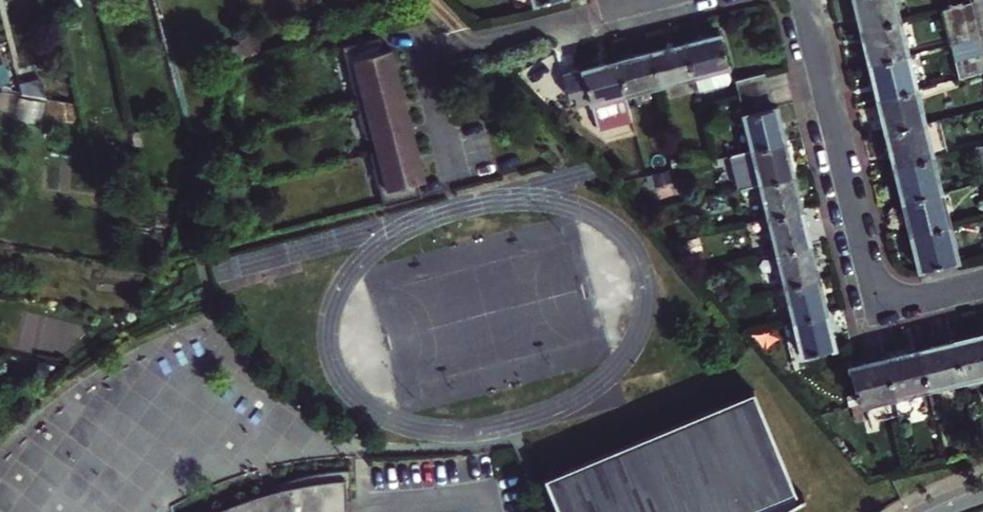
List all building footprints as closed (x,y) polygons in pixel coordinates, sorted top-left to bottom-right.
[(863,30),(901,21),(896,0),(856,0),(863,30)] [(970,4),(941,11),(945,26),(974,19),(970,4)] [(974,19),(945,26),(949,44),(978,37),(974,19)] [(863,30),(871,63),(909,54),(901,21),(863,30)] [(692,75),(696,89),(727,81),(730,76),(719,35),(684,43),(692,75)] [(346,59),(356,99),(358,107),(404,94),(402,87),(392,48),(384,50),(380,36),(348,44),(352,58),(346,59)] [(949,44),(953,61),(982,54),(978,37),(949,44)] [(651,51),(659,83),(692,75),(684,43),(651,51)] [(616,60),(625,92),(659,83),(651,51),(616,60)] [(871,63),(879,97),(917,87),(909,54),(871,63)] [(953,61),(957,78),(982,72),(982,56),(982,54),(953,61)] [(569,106),(625,92),(616,60),(561,73),(569,106)] [(735,82),(739,99),(768,91),(764,75),(735,82)] [(879,97),(888,132),(926,123),(917,87),(879,97)] [(739,99),(752,150),(784,142),(776,108),(772,109),(768,91),(739,99)] [(416,140),(404,94),(358,107),(367,141),(375,139),(378,151),(370,152),(383,202),(384,205),(422,195),(418,181),(426,178),(416,140)] [(934,157),(926,123),(888,132),(896,166),(934,157)] [(740,189),(760,184),(793,176),(784,142),(752,150),(732,155),(740,189)] [(974,147),(978,163),(982,162),(982,145),(974,147)] [(934,157),(896,166),(904,199),(942,190),(934,157)] [(801,210),(793,176),(760,184),(768,218),(801,210)] [(904,199),(912,233),(950,224),(942,190),(904,199)] [(768,218),(776,253),(810,245),(801,210),(768,218)] [(958,259),(950,224),(912,233),(921,268),(958,259)] [(810,245),(776,253),(784,287),(818,278),(810,245)] [(784,287),(792,321),(827,313),(818,278),(784,287)] [(835,349),(827,313),(792,321),(801,358),(835,349)] [(951,341),(961,378),(982,373),(982,333),(951,341)] [(961,378),(951,341),(918,350),(927,387),(961,378)] [(883,358),(893,396),(927,387),(918,350),(883,358)] [(883,358),(850,367),(859,405),(893,396),(883,358)] [(799,498),(755,392),(546,478),(560,511),(771,511),(799,498)] [(346,499),(352,499),(351,469),(331,471),(312,474),(293,479),(275,486),(276,490),(277,495),(253,502),(230,511),(227,511),(346,511),(346,499)] [(230,511),(253,502),(277,495),(276,490),(256,496),(237,502),(218,509),(211,511),(227,511),(230,511)]
